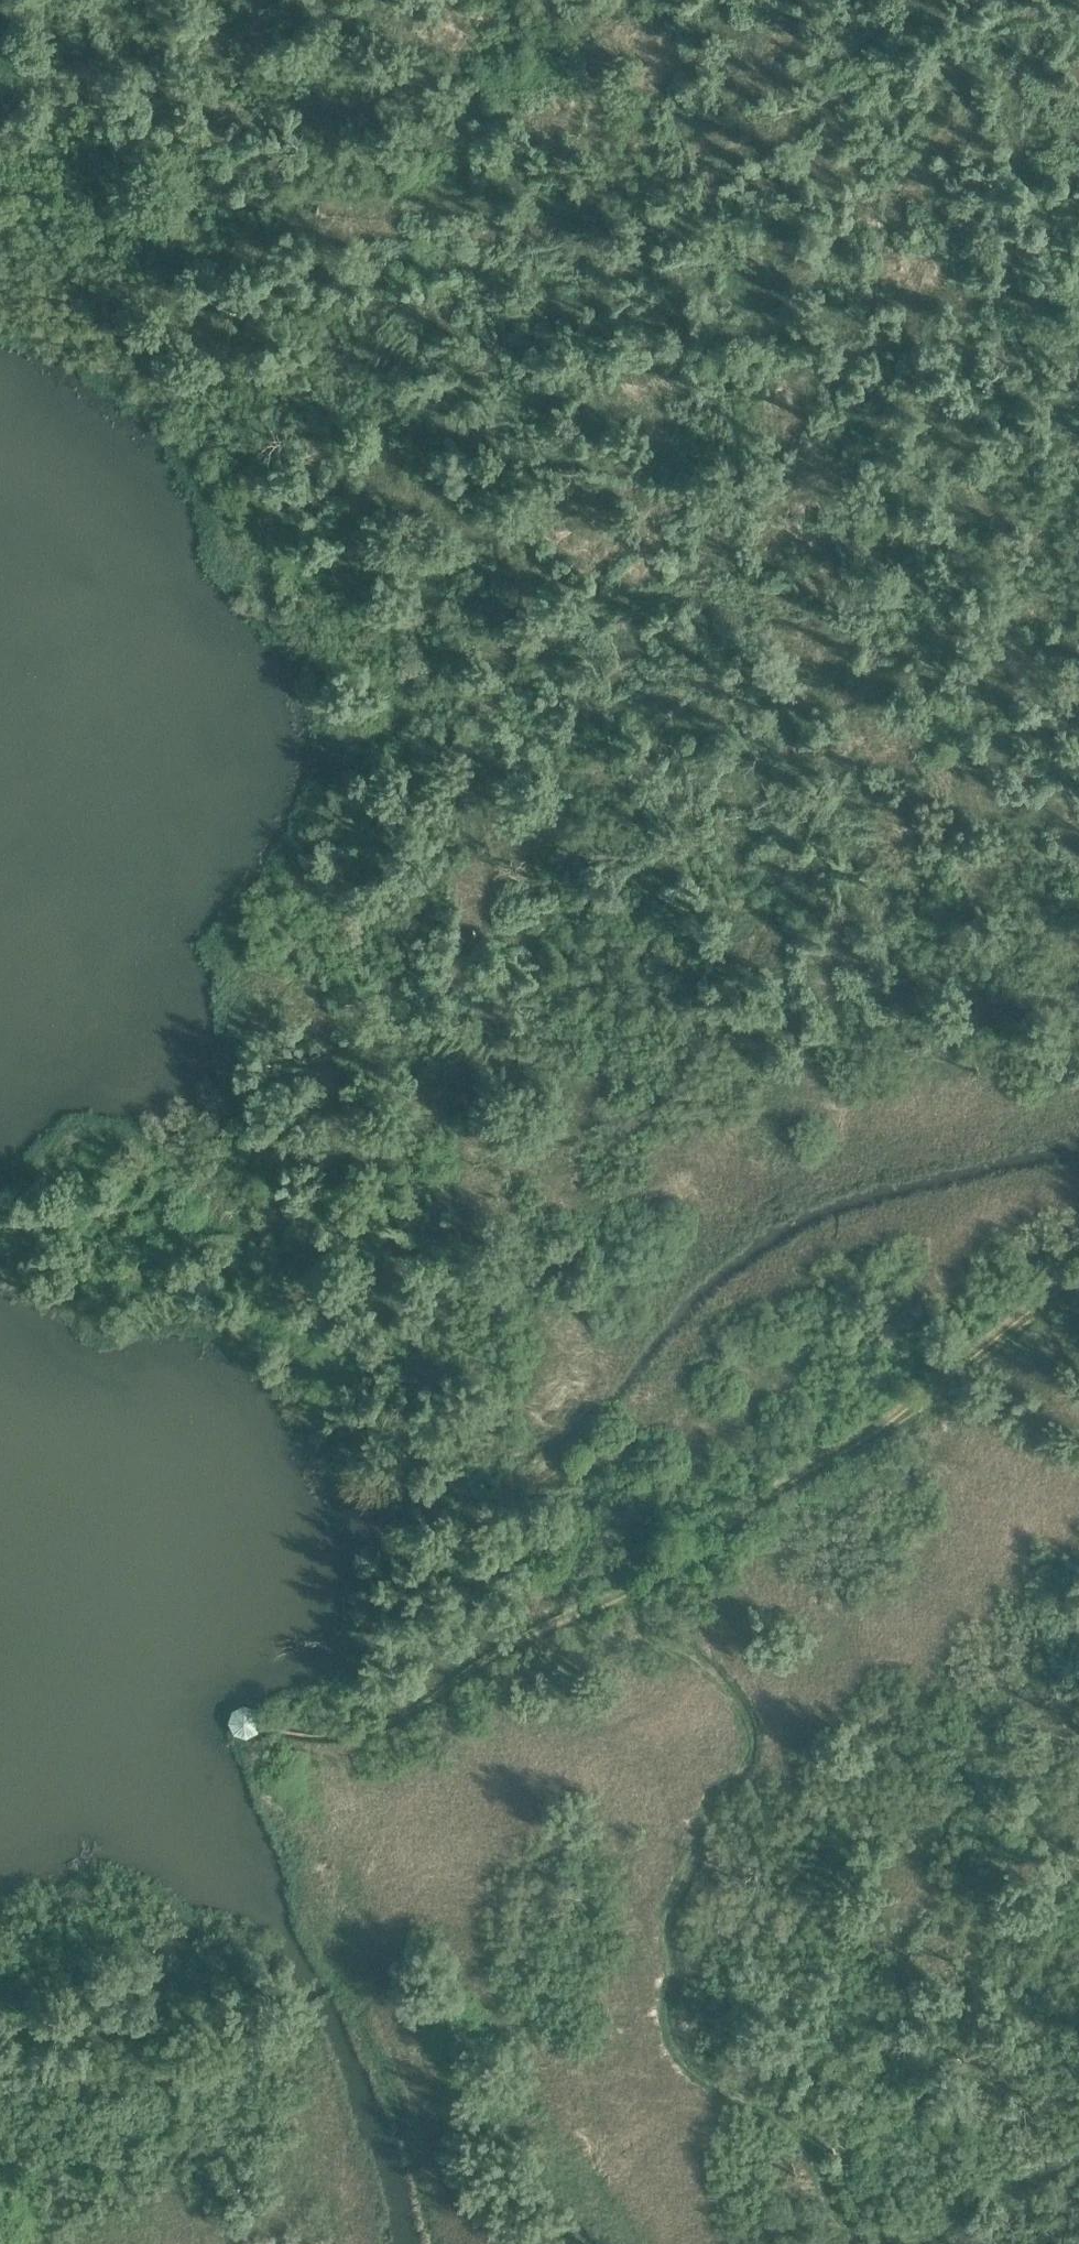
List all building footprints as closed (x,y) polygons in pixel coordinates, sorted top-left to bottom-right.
[(256,1712),(244,1707),(233,1714),(229,1726),(235,1737),(247,1742),(258,1735),(259,1734),(256,1731),(258,1726),(261,1725),(262,1723),(256,1712)]
